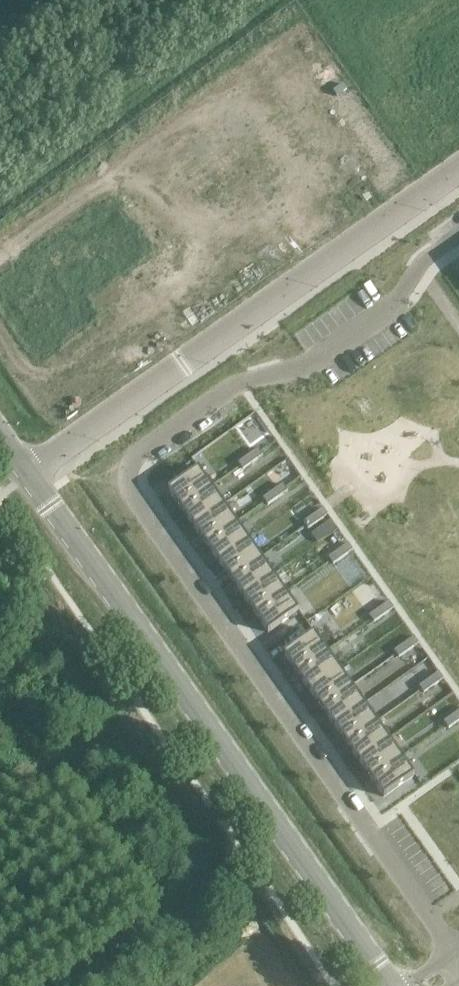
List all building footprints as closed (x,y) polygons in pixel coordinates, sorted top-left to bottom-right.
[(258,450),(248,456),(253,463),(262,456),(258,450)] [(248,456),(238,463),(243,470),(253,463),(248,456)] [(167,490),(180,509),(211,487),(198,469),(167,490)] [(283,485),(273,492),(278,498),(287,491),(283,485)] [(180,509),(193,527),(224,505),(211,487),(180,509)] [(273,492),(263,499),(268,505),(278,498),(273,492)] [(193,527),(205,544),(236,522),(224,505),(193,527)] [(323,509),(314,516),(318,523),(328,516),(323,509)] [(314,516),(304,523),(308,530),(318,523),(314,516)] [(205,544),(218,562),(249,540),(236,522),(205,544)] [(329,522),(320,529),(326,538),(336,531),(329,522)] [(218,562),(230,579),(261,558),(249,540),(218,562)] [(348,544),(338,551),(343,558),(353,551),(348,544)] [(338,551),(329,558),(333,565),(343,558),(338,551)] [(230,579),(243,597),(274,575),(261,558),(230,579)] [(243,597),(255,615),(286,593),(274,575),(243,597)] [(255,615),(268,633),(299,611),(286,593),(255,615)] [(389,602),(379,609),(384,616),(394,609),(389,602)] [(379,609),(369,616),(374,623),(384,616),(379,609)] [(283,654),(296,673),(327,651),(314,633),(283,654)] [(414,638),(404,645),(409,651),(418,644),(414,638)] [(404,645),(394,651),(399,658),(409,651),(404,645)] [(296,673),(309,691),(339,669),(327,651),(296,673)] [(309,691),(321,708),(352,686),(339,669),(309,691)] [(439,673),(429,680),(434,686),(443,679),(439,673)] [(429,680),(419,687),(424,693),(434,686),(429,680)] [(321,708),(333,726),(364,704),(352,686),(321,708)] [(333,726),(346,744),(377,722),(364,704),(333,726)] [(454,715),(444,722),(449,729),(458,722),(454,715)] [(346,744),(358,761),(389,739),(377,722),(346,744)] [(358,761),(371,779),(402,757),(389,739),(358,761)] [(371,779),(384,797),(415,775),(402,757),(371,779)]
